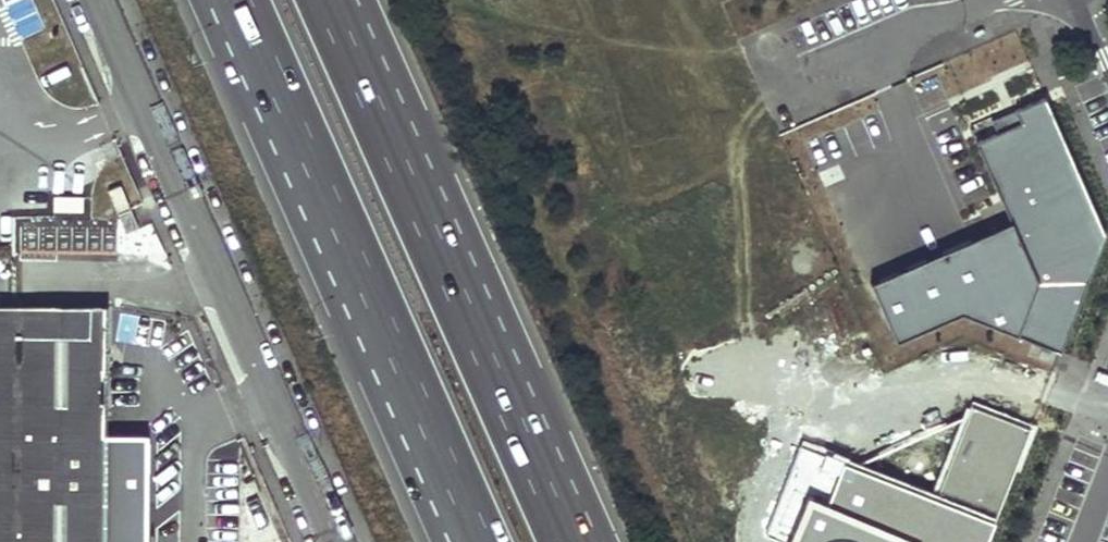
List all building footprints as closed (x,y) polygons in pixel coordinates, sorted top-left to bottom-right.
[(974,142),(1004,215),(859,274),(891,354),(972,322),(1059,357),(1079,365),(1107,295),(1107,197),(1062,84),(1016,103),(1024,122),(974,142)] [(145,214),(129,222),(137,240),(154,233),(145,214)] [(47,247),(46,217),(13,218),(14,248),(47,247)] [(0,304),(0,541),(143,541),(143,523),(143,436),(101,435),(102,305),(0,304)] [(1031,424),(974,401),(938,493),(803,440),(767,532),(786,540),(786,541),(984,541),(1031,424)]
